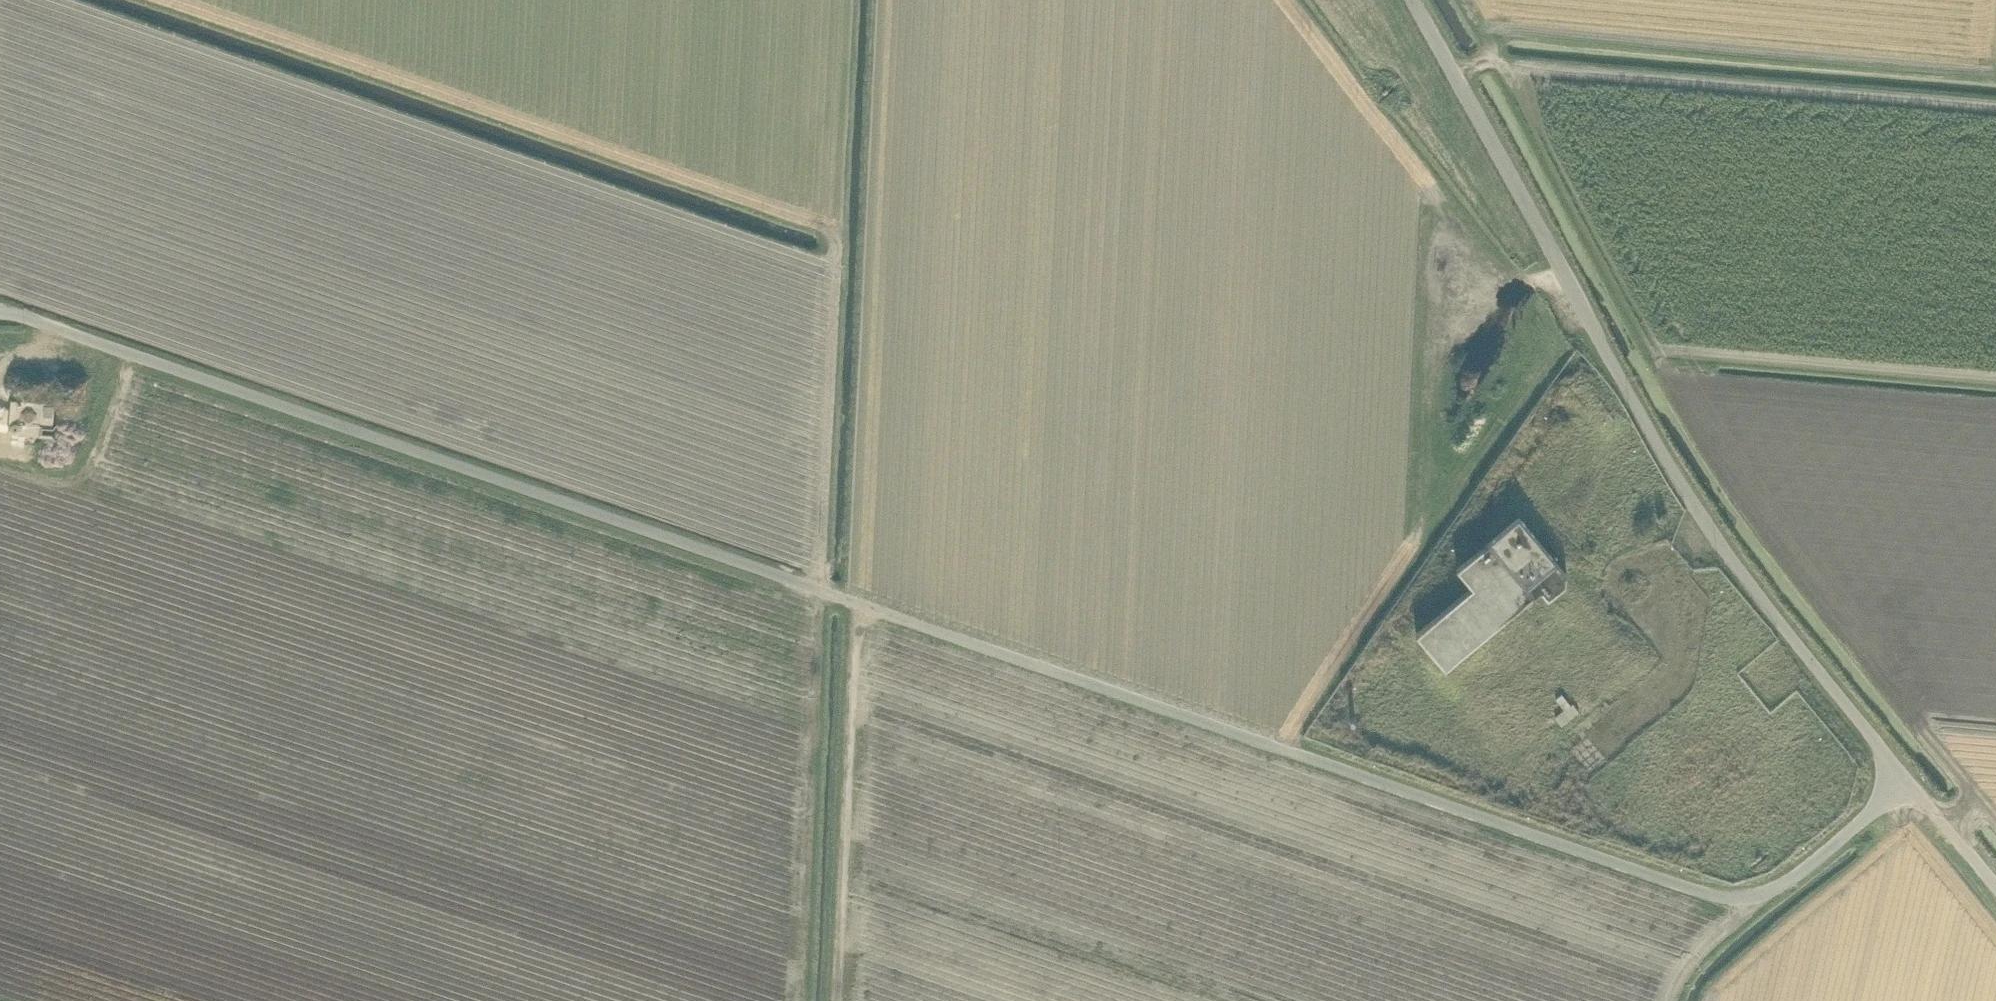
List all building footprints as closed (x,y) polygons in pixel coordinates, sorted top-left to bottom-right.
[(1566,571),(1553,556),(1519,515),(1457,566),(1472,585),(1416,631),(1446,667),(1453,662),(1454,663),(1566,571)]
